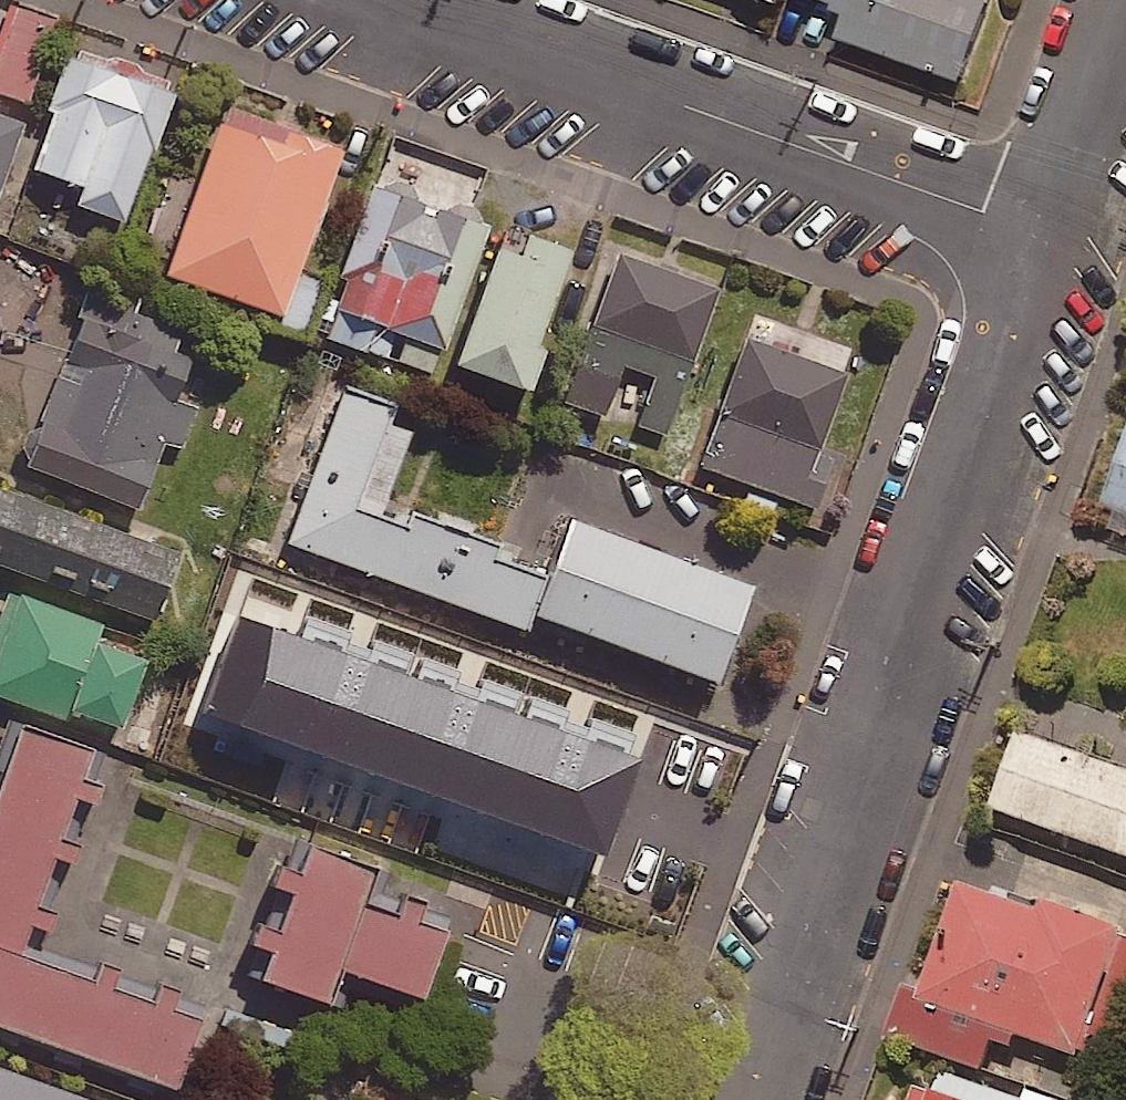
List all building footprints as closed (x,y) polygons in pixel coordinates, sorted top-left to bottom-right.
[(79,0),(0,0),(0,83),(51,103),(90,4),(79,0)] [(778,11),(782,0),(747,0),(778,11)] [(985,0),(800,0),(799,2),(846,19),(837,45),(962,88),(992,2),(985,0)] [(91,32),(45,168),(145,202),(192,67),(91,32)] [(367,132),(246,84),(173,268),(294,315),(367,132)] [(11,201),(45,115),(0,97),(0,197),(11,201)] [(393,168),(341,312),(415,338),(466,194),(393,168)] [(605,243),(474,200),(427,340),(559,383),(605,243)] [(749,267),(643,231),(588,395),(693,431),(749,267)] [(94,311),(50,453),(174,491),(218,349),(94,311)] [(872,365),(784,334),(741,455),(853,495),(869,448),(845,440),(872,365)] [(413,396),(360,379),(309,532),(744,676),(784,557),(583,490),(562,555),(380,495),(413,396)] [(1101,506),(1125,514),(1125,432),(1101,506)] [(170,637),(206,544),(0,467),(0,573),(170,637)] [(0,678),(0,681),(143,737),(176,652),(32,597),(0,678)] [(435,625),(374,601),(360,638),(421,662),(435,625)] [(515,732),(484,819),(590,856),(641,714),(556,684),(552,697),(497,677),(481,720),(515,732)] [(36,718),(0,810),(0,980),(3,981),(0,990),(0,1006),(193,1079),(220,1008),(52,944),(126,752),(36,718)] [(1014,731),(988,806),(1125,855),(1125,771),(1014,731)] [(328,826),(277,973),(354,1000),(364,973),(445,1001),(487,882),(328,826)] [(960,970),(939,963),(918,1024),(1024,1060),(1035,1016),(1125,1047),(1125,918),(993,873),(960,970)] [(928,1099),(1102,1099),(943,1051),(928,1099)] [(0,1052),(0,1099),(131,1099),(0,1052)]
